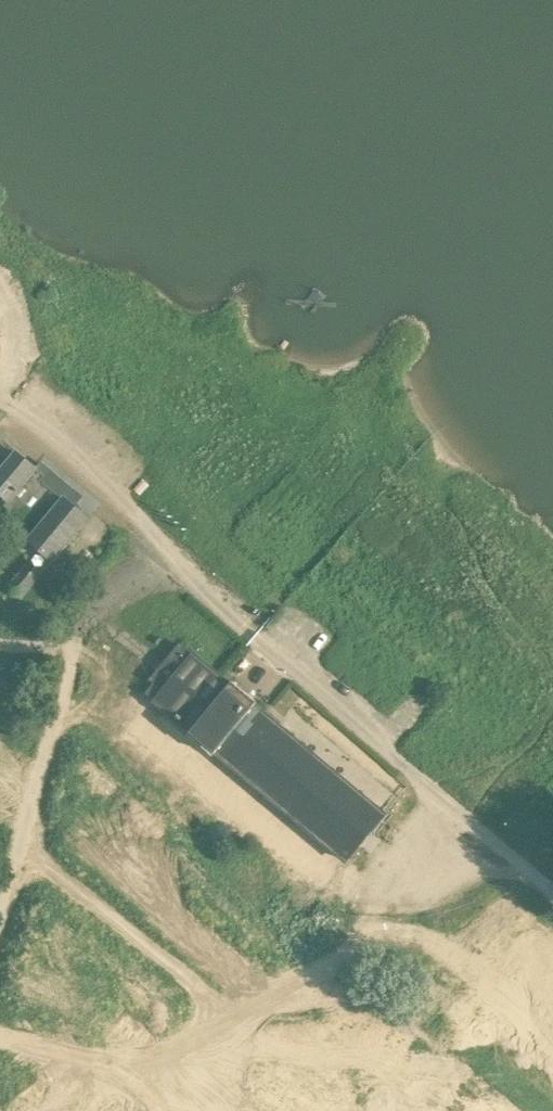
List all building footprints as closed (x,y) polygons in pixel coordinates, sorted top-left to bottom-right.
[(18,552),(28,560),(6,588),(20,600),(21,599),(22,599),(44,571),(67,544),(72,547),(80,537),(75,534),(88,519),(63,498),(63,499),(41,480),(44,475),(1,439),(0,440),(0,494),(8,501),(4,506),(25,524),(29,520),(39,528),(18,552)] [(179,643),(155,673),(149,680),(153,684),(145,693),(118,725),(307,884),(288,907),(298,915),(317,892),(318,893),(371,830),(384,815),(179,643)]
